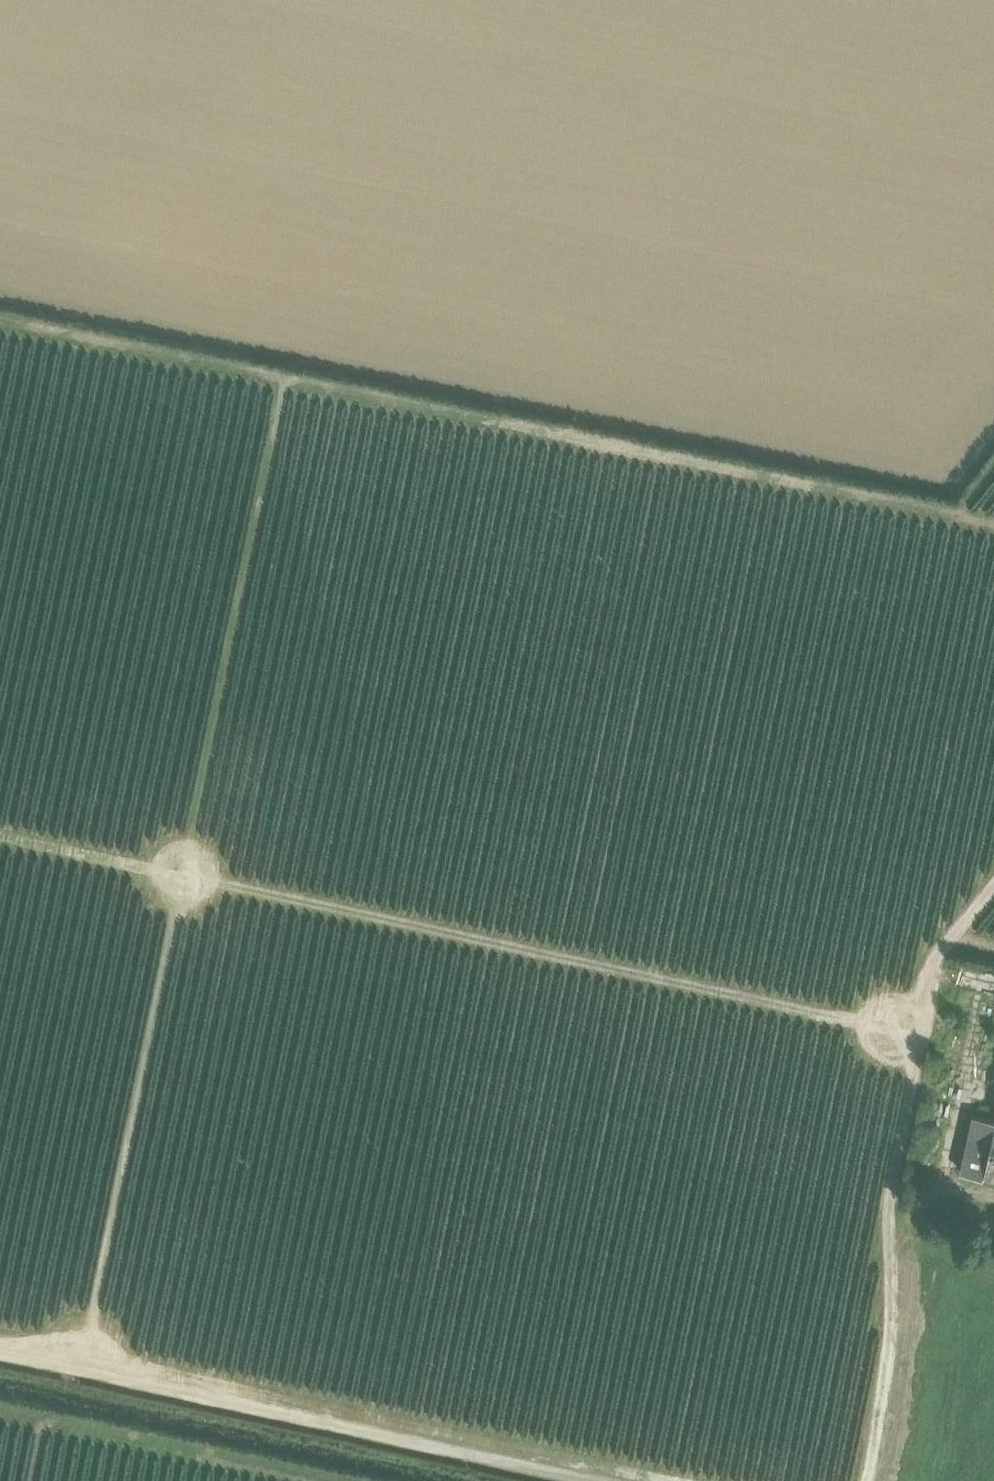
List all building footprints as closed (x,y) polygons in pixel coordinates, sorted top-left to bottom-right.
[(973,1115),(960,1172),(984,1177),(984,1176),(993,1178),(993,1119),(973,1115)]
